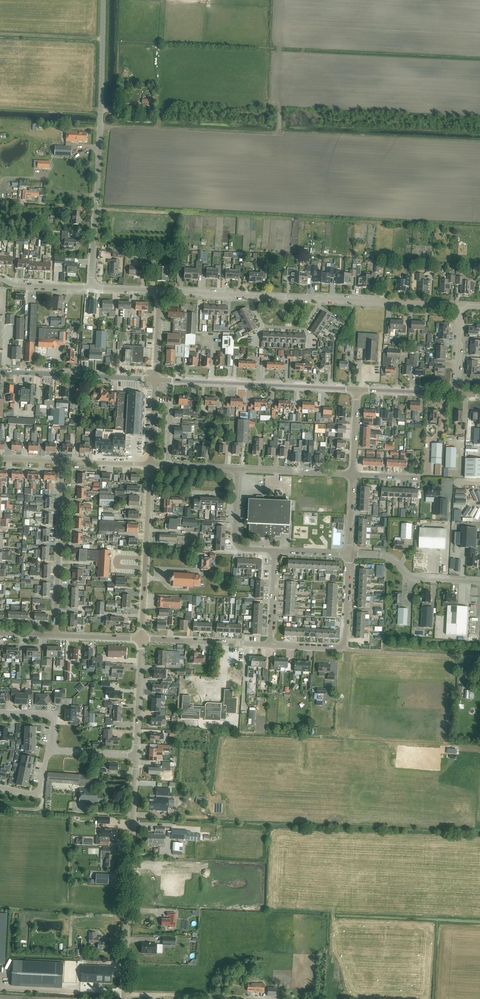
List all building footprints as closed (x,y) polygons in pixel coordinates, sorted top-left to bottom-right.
[(152,103),(152,100),(154,100),(154,95),(142,95),(142,103),(152,103)] [(134,99),(134,100),(124,100),(124,108),(139,108),(139,99),(134,99)] [(67,130),(66,142),(68,142),(72,142),(76,142),(76,141),(86,141),(87,133),(79,132),(79,131),(67,130)] [(55,146),(54,155),(71,156),(71,147),(55,146)] [(37,188),(37,189),(29,189),(29,191),(23,191),(23,200),(27,200),(27,196),(38,196),(38,195),(43,196),(44,189),(37,188)] [(81,212),(73,211),(72,218),(73,218),(73,224),(80,225),(81,212)] [(76,247),(77,244),(77,243),(77,241),(77,240),(68,239),(69,232),(62,231),(62,241),(65,241),(64,246),(68,247),(68,250),(72,250),(73,249),(73,247),(76,247)] [(196,270),(192,269),(191,279),(198,280),(198,273),(202,273),(202,262),(203,257),(203,252),(198,252),(197,259),(199,259),(196,262),(196,270)] [(54,263),(65,264),(64,271),(67,271),(67,272),(77,273),(77,264),(74,264),(74,258),(55,257),(54,263)] [(114,275),(117,275),(118,275),(118,267),(119,268),(120,260),(113,260),(113,263),(110,263),(110,274),(111,274),(111,276),(114,276),(114,275)] [(142,272),(146,273),(146,264),(142,264),(142,267),(130,266),(129,275),(137,275),(137,276),(142,276),(142,272)] [(331,264),(330,268),(327,268),(327,274),(323,273),(323,272),(322,283),(330,284),(331,277),(334,277),(334,264),(331,264)] [(186,265),(181,265),(181,272),(184,272),(184,279),(191,279),(192,269),(186,269),(186,265)] [(212,278),(212,269),(209,268),(209,265),(204,265),(203,271),(207,271),(206,278),(212,278)] [(225,279),(232,279),(232,270),(226,270),(226,265),(223,265),(222,276),(223,276),(223,273),(226,273),(225,279)] [(334,265),(334,270),(334,277),(337,277),(337,284),(345,285),(345,274),(345,273),(345,274),(340,274),(340,270),(337,270),(337,266),(334,265)] [(212,269),(212,278),(218,279),(218,272),(221,272),(221,266),(216,266),(216,269),(212,269)] [(235,270),(232,270),(232,279),(238,279),(239,273),(242,273),(242,277),(242,266),(239,266),(235,266),(235,270)] [(322,283),(323,272),(318,272),(318,267),(312,266),(311,275),(314,276),(314,282),(322,282),(322,283)] [(360,275),(361,268),(361,266),(353,266),(353,268),(357,268),(356,275),(360,275)] [(158,281),(165,281),(166,277),(168,277),(169,268),(156,267),(156,271),(156,276),(158,276),(158,281)] [(299,284),(300,273),(295,273),(295,268),(288,268),(288,276),(292,276),(291,283),(299,283),(299,284)] [(249,282),(256,282),(256,273),(253,273),(253,269),(252,269),(247,269),(246,276),(249,276),(249,282)] [(260,274),(256,273),(256,282),(262,283),(263,276),(266,277),(266,270),(263,269),(260,269),(260,274)] [(300,273),(299,284),(308,285),(308,278),(311,278),(311,271),(305,270),(305,275),(300,274),(300,273)] [(350,274),(345,274),(345,285),(345,284),(353,284),(353,277),(356,277),(356,270),(350,270),(350,274)] [(365,276),(365,277),(359,277),(359,287),(367,288),(368,275),(368,273),(368,272),(364,272),(364,275),(365,276)] [(368,273),(368,275),(367,288),(367,285),(375,286),(376,274),(372,274),(371,273),(368,273)] [(419,292),(428,293),(429,281),(423,281),(423,278),(424,278),(424,274),(417,274),(417,281),(419,281),(419,292)] [(449,294),(450,282),(455,282),(455,283),(455,276),(448,275),(448,280),(441,280),(440,293),(449,294)] [(406,291),(406,286),(410,286),(411,277),(403,276),(403,280),(397,280),(396,291),(406,291)] [(474,284),(470,284),(470,282),(464,281),(464,277),(457,277),(457,284),(461,284),(461,287),(462,287),(461,294),(470,294),(470,290),(473,290),(473,291),(475,283),(474,283),(474,284)] [(23,307),(23,315),(27,315),(28,306),(26,306),(26,301),(25,301),(25,295),(17,295),(16,300),(22,301),(22,306),(23,306),(23,307)] [(54,297),(53,310),(62,311),(63,297),(54,297)] [(99,316),(100,308),(96,308),(97,301),(91,300),(90,308),(93,308),(93,313),(95,313),(95,316),(99,316)] [(112,309),(113,302),(103,301),(102,308),(100,308),(99,316),(102,316),(102,312),(109,312),(109,317),(115,317),(116,311),(112,311),(112,309)] [(25,342),(27,342),(26,360),(26,362),(33,362),(33,361),(34,343),(36,343),(38,304),(31,304),(31,317),(27,316),(26,333),(25,333),(25,342)] [(240,317),(249,312),(246,307),(238,311),(237,311),(232,313),(234,315),(238,313),(240,316),(240,317)] [(181,312),(181,309),(169,309),(168,318),(174,318),(174,320),(178,320),(178,318),(181,318),(181,319),(185,319),(185,313),(181,312)] [(319,316),(328,321),(330,317),(334,320),(336,318),(331,315),(331,316),(323,310),(319,316)] [(243,322),(252,318),(249,312),(240,317),(240,316),(235,318),(236,321),(241,318),(242,322),(243,322)] [(174,320),(173,334),(186,334),(196,335),(197,313),(185,313),(185,319),(181,319),(181,318),(178,318),(178,320),(174,320)] [(325,325),(328,321),(319,316),(316,321),(324,326),(324,327),(328,330),(329,328),(325,325)] [(24,340),(24,319),(16,318),(16,340),(13,340),(12,360),(21,360),(21,348),(19,348),(20,340),(24,340)] [(246,328),(255,323),(252,318),(243,322),(242,322),(238,324),(239,326),(243,324),(246,328)] [(316,321),(313,326),(321,331),(321,332),(325,335),(326,333),(322,330),(324,327),(324,326),(316,321)] [(394,330),(397,330),(398,321),(391,321),(391,327),(386,327),(386,334),(391,334),(391,332),(394,332),(394,330)] [(398,321),(397,330),(401,330),(400,333),(406,333),(406,326),(404,326),(404,321),(398,321)] [(418,330),(419,322),(412,322),(412,327),(409,327),(409,333),(414,333),(415,330),(418,330)] [(425,322),(419,322),(418,330),(422,330),(422,334),(427,334),(428,328),(425,327),(425,322)] [(255,323),(246,328),(248,332),(243,334),(244,336),(249,334),(249,333),(257,329),(255,323)] [(445,323),(437,323),(437,328),(440,328),(439,333),(449,333),(449,327),(445,327),(445,323)] [(477,325),(477,328),(469,327),(469,335),(479,335),(479,331),(479,325),(477,325)] [(319,335),(321,332),(321,331),(313,326),(310,331),(318,336),(317,337),(322,340),(323,338),(319,335)] [(38,345),(38,347),(57,348),(57,344),(65,345),(66,330),(39,328),(38,345)] [(88,335),(85,334),(84,345),(90,345),(89,359),(102,360),(102,353),(106,353),(107,332),(88,331),(88,335)] [(223,333),(223,337),(222,348),(226,349),(225,355),(227,355),(226,364),(232,365),(232,355),(233,355),(234,333),(223,333)] [(359,333),(358,348),(366,349),(365,361),(378,362),(380,334),(359,333)] [(449,340),(449,333),(439,333),(439,337),(435,336),(435,342),(444,342),(444,340),(449,340)] [(185,344),(186,334),(173,334),(168,334),(167,345),(168,345),(167,350),(167,364),(175,364),(175,357),(184,358),(185,344)] [(143,363),(144,345),(124,344),(124,341),(118,341),(118,350),(124,350),(123,363),(132,363),(132,362),(143,363)] [(437,346),(437,353),(446,353),(447,347),(442,346),(442,343),(435,343),(435,346),(437,346)] [(66,362),(75,362),(75,356),(74,356),(74,352),(70,352),(70,347),(66,347),(66,352),(67,352),(66,362)] [(189,366),(196,366),(197,353),(187,352),(186,357),(189,358),(189,361),(189,366)] [(216,366),(224,366),(224,356),(222,356),(222,352),(219,352),(218,356),(217,356),(216,366)] [(446,353),(437,353),(437,359),(435,359),(435,363),(441,363),(441,360),(446,360),(446,353)] [(411,366),(414,366),(414,361),(413,361),(413,354),(410,354),(410,359),(407,359),(407,366),(404,366),(404,375),(410,375),(411,366)] [(340,368),(349,369),(349,362),(347,362),(348,355),(344,355),(344,362),(340,362),(340,368)] [(479,364),(479,358),(475,358),(474,361),(468,361),(467,368),(477,368),(478,364),(479,364)] [(435,374),(445,374),(446,367),(437,366),(438,363),(430,363),(430,369),(435,369),(435,374)] [(415,375),(424,376),(424,366),(421,366),(421,370),(419,370),(420,368),(416,368),(416,370),(415,375)] [(467,368),(467,375),(474,375),(474,378),(479,379),(479,373),(477,373),(477,368),(467,368)] [(13,394),(14,386),(7,385),(6,391),(6,393),(6,394),(8,394),(8,401),(15,401),(15,394),(13,394)] [(18,388),(18,391),(19,392),(18,403),(21,403),(21,405),(33,406),(34,397),(35,397),(35,393),(34,393),(34,387),(28,387),(28,388),(24,388),(24,389),(18,388)] [(45,387),(44,405),(47,406),(47,409),(49,409),(48,420),(53,420),(54,420),(54,408),(55,394),(53,393),(53,388),(52,388),(51,387),(47,387),(47,388),(45,387)] [(56,408),(54,408),(54,420),(53,420),(53,425),(64,425),(65,409),(68,409),(69,401),(68,401),(69,395),(68,395),(68,389),(67,389),(64,389),(63,389),(63,393),(62,393),(62,394),(61,397),(64,397),(63,401),(57,401),(56,408)] [(93,397),(98,398),(97,401),(102,401),(101,407),(105,408),(106,401),(109,401),(108,405),(111,405),(110,408),(115,408),(116,392),(110,392),(110,393),(102,393),(103,391),(98,391),(98,393),(94,392),(93,397)] [(96,429),(95,449),(101,450),(100,453),(113,454),(112,455),(126,456),(113,455),(113,448),(125,449),(125,435),(136,435),(136,434),(141,434),(141,433),(141,427),(142,427),(141,427),(142,420),(142,414),(142,413),(142,407),(143,407),(142,407),(143,401),(143,400),(143,394),(143,393),(117,392),(116,392),(115,408),(116,408),(114,430),(96,429)] [(183,407),(183,409),(189,409),(189,407),(194,407),(195,405),(195,401),(187,400),(188,397),(179,396),(179,403),(184,403),(184,407),(183,407)] [(327,417),(332,417),(332,408),(323,407),(323,414),(327,414),(327,417)] [(197,417),(197,411),(197,409),(194,409),(189,409),(183,409),(183,410),(175,409),(175,411),(175,417),(183,418),(183,415),(187,415),(193,416),(193,418),(197,418),(197,417)] [(376,418),(377,410),(371,410),(370,418),(376,419),(375,426),(379,426),(379,418),(376,418)] [(383,410),(382,418),(386,418),(386,421),(392,421),(392,415),(388,414),(388,411),(383,410)] [(437,426),(441,426),(442,418),(438,418),(438,410),(431,410),(430,421),(437,422),(437,426)] [(396,411),(396,419),(398,419),(398,422),(405,422),(405,415),(402,415),(402,411),(396,411)] [(455,411),(455,422),(462,422),(463,411),(455,411)] [(469,420),(472,420),(472,421),(477,422),(476,429),(474,429),(473,444),(479,445),(479,412),(477,412),(477,413),(472,412),(472,414),(470,414),(469,420)] [(233,454),(239,454),(239,447),(242,447),(242,443),(247,443),(248,440),(249,420),(238,420),(237,443),(233,442),(232,446),(233,446),(233,454)] [(182,435),(182,432),(193,433),(194,426),(191,426),(191,425),(182,425),(182,428),(175,428),(174,435),(182,435)] [(220,453),(225,454),(226,446),(225,446),(225,443),(229,444),(229,437),(226,437),(225,442),(223,442),(223,441),(220,441),(220,445),(220,446),(220,453)] [(268,456),(274,456),(274,448),(274,446),(277,447),(278,437),(274,437),(274,441),(270,441),(270,448),(268,448),(268,456)] [(337,441),(336,440),(336,437),(330,437),(329,444),(337,444),(337,447),(345,448),(345,441),(337,440),(337,441)] [(263,446),(263,443),(263,440),(255,440),(255,447),(253,447),(253,455),(259,455),(259,447),(259,445),(263,446)] [(280,449),(280,456),(287,457),(287,449),(287,447),(290,447),(290,441),(285,441),(285,445),(281,445),(280,449)] [(174,446),(173,446),(172,455),(185,456),(185,447),(182,447),(182,442),(175,442),(174,446)] [(432,443),(432,463),(436,464),(441,464),(442,464),(443,444),(432,443)] [(197,457),(205,458),(206,451),(207,447),(198,446),(197,457)] [(311,455),(313,455),(313,452),(314,446),(309,446),(308,454),(304,454),(304,462),(310,463),(311,455)] [(316,455),(316,463),(322,463),(323,455),(325,455),(326,447),(320,446),(319,456),(316,455)] [(292,462),(298,462),(298,456),(301,456),(301,454),(301,453),(302,448),(294,447),(294,454),(292,454),(292,462)] [(456,468),(457,448),(446,448),(446,468),(456,468)] [(330,449),(330,454),(337,454),(337,459),(344,459),(345,452),(336,452),(336,450),(330,449)] [(384,460),(381,460),(381,454),(382,454),(382,455),(385,455),(385,451),(377,451),(377,459),(377,466),(383,466),(384,460)] [(466,459),(465,477),(479,478),(479,459),(466,459)] [(112,483),(109,482),(108,490),(100,489),(100,494),(111,495),(112,487),(112,483)] [(441,488),(437,487),(437,486),(429,486),(429,487),(428,487),(428,493),(426,493),(426,497),(435,498),(435,499),(434,515),(447,516),(448,499),(440,499),(440,495),(441,488)] [(388,497),(388,488),(382,488),(382,497),(380,497),(380,501),(384,501),(385,497),(388,497)] [(129,506),(139,506),(140,496),(100,495),(99,506),(113,506),(114,502),(129,502),(129,506)] [(263,496),(256,496),(256,500),(249,499),(248,499),(247,524),(249,524),(249,535),(259,535),(259,537),(260,538),(261,538),(274,538),(275,538),(275,536),(280,536),(280,533),(289,534),(289,526),(290,526),(290,523),(290,510),(291,501),(288,501),(265,500),(265,498),(264,498),(264,496),(263,496)] [(165,500),(164,507),(174,507),(175,503),(182,504),(182,498),(171,497),(171,500),(165,500)] [(24,510),(37,511),(38,505),(35,505),(36,503),(30,503),(30,505),(26,505),(26,503),(24,502),(24,510)] [(181,526),(197,528),(198,520),(181,519),(177,518),(177,520),(170,519),(170,524),(169,524),(169,530),(177,530),(177,529),(178,527),(181,527),(181,526)] [(119,528),(125,528),(124,532),(138,533),(138,522),(100,520),(99,534),(111,535),(111,531),(115,532),(115,531),(119,532),(119,528)] [(401,542),(394,541),(394,549),(400,549),(400,550),(404,551),(405,539),(412,539),(412,524),(402,523),(401,542)] [(478,528),(461,527),(461,532),(455,532),(455,545),(460,545),(460,548),(468,548),(467,557),(470,558),(469,566),(477,567),(477,556),(475,556),(475,548),(477,548),(477,540),(479,540),(479,533),(477,533),(478,528)] [(420,528),(419,548),(446,549),(447,529),(420,528)] [(159,534),(158,542),(165,542),(165,545),(169,545),(169,544),(176,544),(176,547),(184,548),(185,536),(177,536),(177,533),(170,533),(170,534),(160,533),(160,534),(159,534)] [(129,539),(123,539),(123,546),(129,547),(129,545),(137,545),(138,539),(129,538),(129,539)] [(99,566),(98,577),(109,578),(110,558),(111,554),(110,554),(110,551),(100,550),(100,551),(87,550),(80,549),(79,561),(87,562),(87,561),(96,561),(96,566),(99,566)] [(210,553),(210,558),(202,558),(201,570),(210,571),(210,570),(215,570),(215,565),(211,565),(211,558),(215,558),(216,553),(210,553)] [(219,565),(223,565),(224,568),(228,567),(227,558),(223,558),(223,560),(219,561),(219,565)] [(424,563),(419,563),(419,560),(414,560),(414,568),(424,568),(424,563)] [(73,570),(72,576),(83,576),(83,570),(86,571),(86,568),(78,567),(78,570),(73,570)] [(171,577),(169,577),(169,582),(170,582),(170,584),(173,584),(173,586),(185,587),(185,589),(189,589),(189,587),(193,588),(194,586),(200,586),(205,586),(205,577),(201,577),(201,576),(194,576),(194,574),(190,574),(190,572),(186,572),(186,574),(173,573),(173,575),(171,575),(171,577)] [(83,578),(83,576),(72,576),(72,581),(77,581),(77,584),(85,585),(85,578),(83,578)] [(116,586),(126,587),(127,578),(116,577),(116,586)] [(422,592),(421,595),(423,596),(423,602),(423,607),(422,607),(421,627),(432,627),(433,610),(430,607),(427,607),(427,602),(431,602),(431,598),(430,598),(431,591),(423,591),(423,592),(422,592)] [(448,616),(447,634),(467,635),(468,608),(468,607),(455,606),(455,602),(457,602),(457,595),(452,595),(452,592),(444,592),(444,593),(443,593),(442,596),(444,596),(443,602),(449,603),(449,606),(448,606),(447,616),(448,616)] [(402,605),(402,594),(395,593),(394,604),(399,605),(399,608),(398,624),(407,625),(408,609),(401,608),(402,605)] [(181,595),(181,598),(171,597),(171,598),(158,597),(157,607),(181,609),(181,605),(182,605),(182,601),(189,601),(189,611),(191,611),(192,605),(192,595),(181,595)] [(96,615),(103,615),(104,602),(97,601),(96,615)] [(106,626),(113,626),(114,626),(114,617),(106,616),(106,618),(104,618),(103,619),(103,623),(106,624),(106,626)] [(124,617),(114,617),(114,626),(113,626),(113,630),(116,630),(116,626),(123,627),(124,617)] [(180,621),(179,631),(187,631),(187,623),(191,623),(191,617),(185,617),(185,621),(180,621)] [(157,629),(166,629),(166,621),(157,621),(157,629)] [(122,656),(126,656),(127,648),(125,647),(117,646),(108,645),(108,657),(118,657),(122,657),(122,656)] [(54,657),(54,647),(47,647),(47,659),(44,659),(44,665),(50,666),(50,657),(54,657)] [(54,647),(54,657),(57,657),(57,666),(63,666),(63,660),(61,660),(61,647),(54,647)] [(3,659),(7,659),(12,659),(12,656),(13,648),(7,648),(7,652),(4,652),(3,659)] [(18,648),(13,648),(12,656),(15,656),(15,659),(21,659),(21,653),(18,652),(18,648)] [(23,659),(27,659),(29,660),(29,657),(32,657),(33,649),(27,648),(27,653),(24,653),(23,659)] [(93,649),(85,648),(85,659),(89,660),(89,666),(96,666),(96,658),(93,658),(93,649)] [(38,649),(33,649),(32,657),(35,657),(35,660),(41,660),(41,653),(38,653),(38,649)] [(70,660),(77,660),(78,649),(70,649),(70,660)] [(173,659),(177,659),(177,652),(159,651),(158,659),(170,659),(170,658),(173,658),(173,659)] [(205,663),(205,656),(201,656),(201,657),(198,657),(198,653),(190,653),(190,654),(190,655),(189,656),(190,657),(190,663),(198,663),(198,662),(205,663)] [(253,667),(258,667),(259,657),(253,656),(253,657),(252,657),(251,669),(248,669),(248,677),(243,677),(242,688),(252,689),(253,667)] [(265,657),(259,657),(258,667),(263,667),(263,677),(268,677),(268,670),(265,670),(266,658),(265,657)] [(281,667),(281,658),(275,657),(275,662),(271,662),(271,670),(276,670),(276,671),(281,671),(281,667)] [(288,658),(281,658),(281,667),(285,667),(285,670),(291,671),(291,663),(288,663),(288,658)] [(302,671),(303,661),(294,661),(294,671),(302,671)] [(303,661),(302,671),(310,672),(311,662),(303,661)] [(112,673),(123,673),(124,666),(111,666),(112,663),(113,663),(106,663),(105,669),(112,670),(112,673)] [(328,680),(334,680),(335,673),(330,673),(330,664),(325,664),(319,664),(319,672),(328,672),(328,680)] [(462,671),(462,674),(462,675),(465,675),(466,674),(466,672),(472,672),(472,665),(462,664),(462,671)] [(235,672),(235,668),(229,668),(229,678),(237,678),(237,672),(235,672)] [(164,678),(165,672),(165,670),(154,669),(154,675),(153,674),(152,677),(154,677),(154,678),(161,678),(164,678)] [(172,685),(172,683),(165,683),(161,682),(161,685),(153,685),(152,692),(162,693),(162,689),(167,689),(168,685),(172,685)] [(109,698),(122,698),(122,692),(117,692),(117,691),(112,691),(113,688),(106,688),(106,695),(109,695),(109,698)] [(21,704),(22,694),(18,694),(18,690),(11,689),(11,697),(15,697),(15,704),(16,704),(16,705),(19,705),(19,704),(21,704)] [(55,694),(54,704),(55,704),(56,705),(59,705),(60,704),(61,704),(61,698),(65,698),(65,690),(62,689),(61,694),(55,694)] [(1,693),(0,703),(1,703),(2,704),(4,704),(5,704),(6,704),(7,696),(10,696),(10,690),(4,690),(3,694),(1,693)] [(25,694),(22,694),(21,704),(24,704),(23,705),(27,705),(27,704),(28,704),(28,698),(32,698),(32,690),(25,690),(25,694)] [(224,690),(224,697),(224,702),(221,704),(207,703),(205,705),(205,707),(193,706),(193,704),(190,704),(191,696),(183,696),(182,710),(181,719),(199,720),(200,718),(204,719),(204,720),(226,721),(226,720),(226,713),(226,716),(228,715),(228,713),(236,714),(237,698),(232,698),(232,690),(224,690)] [(472,699),(473,691),(465,690),(464,698),(472,699)] [(42,705),(42,694),(40,694),(40,691),(32,691),(32,698),(36,698),(36,705),(37,705),(37,706),(38,706),(39,706),(40,705),(42,705)] [(42,694),(42,705),(44,705),(44,706),(45,706),(46,706),(47,705),(48,705),(48,698),(51,699),(52,692),(45,691),(45,694),(42,694)] [(152,699),(152,705),(160,705),(161,702),(165,702),(165,696),(157,695),(157,699),(152,699)] [(113,714),(121,714),(121,707),(114,707),(113,707),(112,707),(112,702),(105,702),(105,708),(109,708),(109,714),(113,714)] [(65,714),(65,716),(76,716),(76,713),(80,713),(80,706),(71,705),(71,706),(72,706),(72,710),(66,709),(66,710),(65,710),(65,713),(65,714)] [(160,705),(152,705),(151,712),(158,712),(157,715),(166,716),(166,711),(166,710),(160,710),(160,705)] [(113,714),(113,718),(106,717),(106,724),(113,724),(112,724),(112,721),(113,721),(121,722),(121,714),(113,714)] [(76,716),(65,716),(65,718),(64,718),(64,721),(65,721),(65,722),(72,722),(71,725),(70,725),(79,725),(80,720),(77,719),(77,716),(76,716)] [(151,719),(151,726),(161,726),(161,724),(165,724),(165,716),(158,716),(158,719),(151,719)] [(8,741),(8,740),(14,740),(15,734),(8,734),(8,729),(6,729),(6,728),(2,728),(2,729),(0,729),(0,741),(8,741)] [(104,729),(103,736),(105,737),(105,745),(112,745),(112,744),(119,744),(119,738),(112,737),(112,729),(104,729)] [(150,749),(149,755),(162,756),(162,751),(170,751),(170,746),(158,745),(158,749),(150,749)] [(23,756),(21,762),(32,764),(33,758),(23,756)] [(0,770),(0,778),(1,779),(5,780),(7,772),(10,773),(11,765),(8,764),(8,766),(5,765),(4,768),(0,768),(0,770)] [(170,771),(170,765),(162,765),(162,769),(160,769),(160,768),(149,768),(148,774),(160,775),(160,772),(164,772),(164,771),(170,771)] [(99,776),(48,773),(47,782),(98,786),(99,776)] [(17,785),(27,787),(28,781),(18,779),(17,785)] [(170,789),(156,788),(156,795),(169,796),(170,789)] [(80,802),(90,803),(90,789),(80,789),(80,802)] [(98,790),(90,789),(90,803),(98,803),(98,802),(102,803),(102,802),(106,802),(106,796),(98,795),(98,790)] [(174,798),(156,797),(156,798),(149,798),(148,810),(154,810),(154,809),(157,810),(157,811),(168,811),(168,807),(173,807),(174,798)] [(96,837),(96,844),(100,844),(108,845),(109,837),(111,837),(111,839),(116,839),(116,829),(100,829),(100,837),(96,837)] [(171,839),(200,840),(201,834),(191,834),(191,830),(171,829),(171,839)] [(164,845),(164,834),(157,833),(157,834),(146,834),(146,844),(151,844),(151,845),(154,845),(154,846),(160,846),(160,845),(164,845)] [(109,855),(110,850),(103,849),(103,853),(106,853),(105,866),(112,867),(112,861),(113,861),(113,855),(109,855)] [(96,884),(108,885),(108,874),(96,874),(96,884)] [(175,927),(175,913),(167,913),(167,916),(170,916),(170,919),(162,919),(161,925),(170,926),(170,927),(175,927)] [(96,938),(96,933),(89,932),(89,937),(89,943),(98,943),(98,949),(109,949),(109,941),(98,941),(98,938),(96,938)] [(142,943),(141,953),(156,953),(157,944),(142,943)] [(62,988),(63,963),(13,960),(12,986),(62,988)] [(111,967),(81,965),(80,982),(110,984),(111,967)] [(264,993),(264,984),(255,983),(255,984),(252,984),(248,984),(247,991),(255,991),(255,992),(258,993),(258,992),(260,992),(260,993),(264,993)] [(268,987),(267,996),(278,997),(278,996),(282,996),(282,988),(278,988),(278,987),(268,987)]
